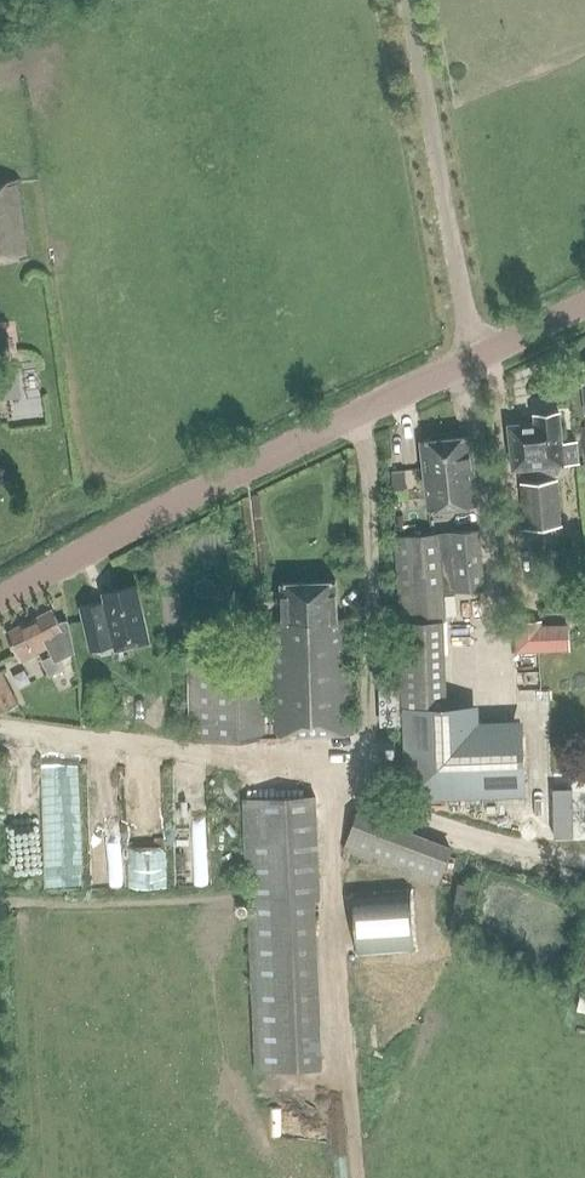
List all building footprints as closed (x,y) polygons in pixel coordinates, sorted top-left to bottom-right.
[(28,256),(18,182),(0,184),(0,260),(28,256)] [(10,337),(0,338),(0,356),(12,355),(10,337)] [(514,468),(537,466),(538,480),(520,482),(525,528),(563,524),(559,478),(557,479),(555,464),(581,461),(579,441),(562,442),(559,413),(536,415),(536,421),(510,423),(514,468)] [(429,509),(477,504),(469,435),(422,440),(429,509)] [(401,653),(404,726),(407,799),(526,795),(523,720),(480,722),(479,706),(447,707),(444,621),(447,621),(445,593),(486,590),(482,529),(395,536),(402,621),(400,621),(401,653)] [(264,662),(211,663),(188,664),(191,738),(352,733),(349,635),(346,635),(346,621),(336,621),(335,584),(282,585),(284,621),(273,621),(276,723),(266,723),(264,662)] [(103,594),(105,601),(81,606),(91,651),(101,649),(102,656),(114,654),(114,651),(149,643),(137,587),(103,594)] [(17,655),(21,662),(40,653),(39,650),(47,646),(48,649),(46,650),(52,661),(74,649),(68,620),(58,622),(52,611),(6,634),(17,655)] [(516,621),(517,652),(571,649),(570,623),(543,624),(543,620),(516,621)] [(16,703),(0,671),(0,711),(16,703)] [(243,798),(248,902),(322,899),(317,795),(243,798)] [(340,849),(437,880),(449,843),(352,811),(340,849)]
